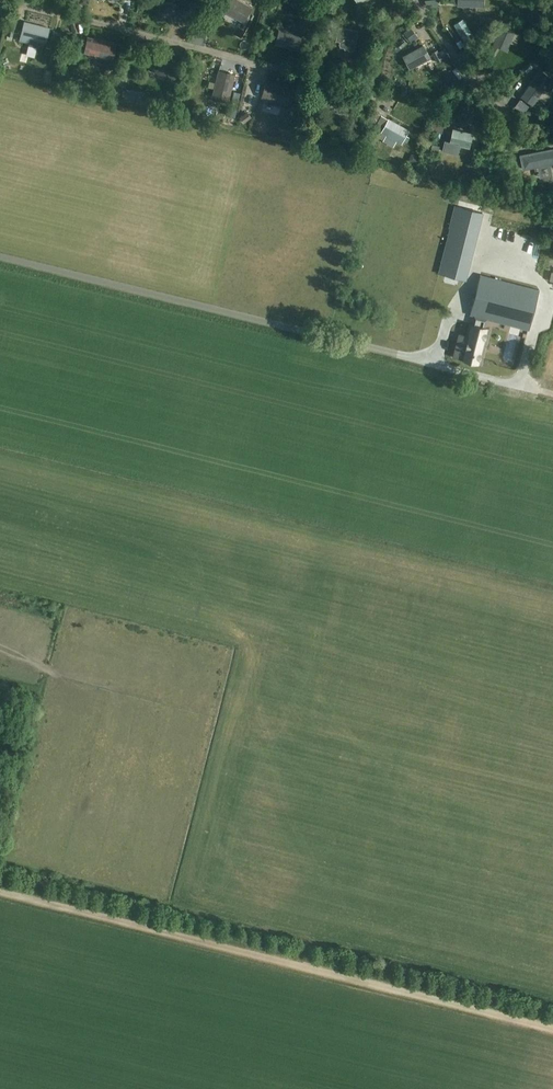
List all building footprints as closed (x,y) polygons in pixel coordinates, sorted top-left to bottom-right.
[(228,4),(221,0),(217,7),(244,22),(252,7),(239,0),(231,0),(228,4)] [(179,20),(181,10),(178,5),(175,7),(173,5),(166,3),(160,6),(158,13),(162,20),(169,21),(172,20),(174,23),(179,20)] [(209,19),(211,4),(204,3),(201,18),(209,19)] [(50,28),(25,22),(21,36),(20,41),(29,43),(30,38),(46,42),(50,28)] [(14,27),(9,26),(6,35),(12,37),(14,27)] [(302,32),(280,26),(275,44),(298,50),(302,32)] [(514,32),(502,27),(502,26),(494,44),(507,50),(514,32)] [(339,27),(336,41),(340,42),(339,45),(340,47),(344,48),(345,49),(352,51),(354,50),(358,31),(339,27)] [(416,47),(422,41),(415,32),(408,38),(416,47)] [(88,39),(85,51),(103,56),(104,54),(115,56),(117,46),(88,39)] [(404,57),(410,69),(430,58),(424,45),(404,57)] [(28,47),(24,68),(31,69),(34,55),(40,56),(41,49),(28,47)] [(155,60),(154,67),(157,73),(164,75),(167,73),(171,80),(176,77),(174,74),(177,64),(174,58),(170,61),(169,58),(162,56),(155,60)] [(541,70),(536,76),(522,97),(533,105),(547,84),(552,78),(541,70)] [(234,93),(231,92),(235,75),(219,71),(213,95),(229,99),(237,101),(238,95),(239,94),(234,93)] [(267,83),(264,95),(288,101),(291,90),(267,83)] [(373,115),(368,124),(375,128),(380,119),(373,115)] [(224,116),(222,124),(232,127),(235,119),(229,117),(224,116)] [(376,128),(386,134),(383,141),(394,147),(397,140),(401,143),(403,139),(407,142),(410,137),(406,135),(409,130),(382,116),(376,128)] [(469,147),(469,148),(472,134),(453,130),(453,129),(450,143),(446,142),(446,141),(445,141),(443,151),(445,151),(455,153),(457,154),(457,153),(456,153),(458,145),(469,147)] [(530,167),(552,163),(552,149),(527,154),(530,167)] [(439,272),(466,279),(482,212),(460,206),(457,217),(452,216),(449,227),(450,228),(439,272)] [(532,248),(531,263),(540,264),(542,248),(532,248)] [(543,257),(543,270),(552,270),(552,257),(543,257)] [(481,275),(470,315),(528,330),(539,290),(481,275)] [(470,323),(461,359),(480,364),(489,328),(470,323)]
